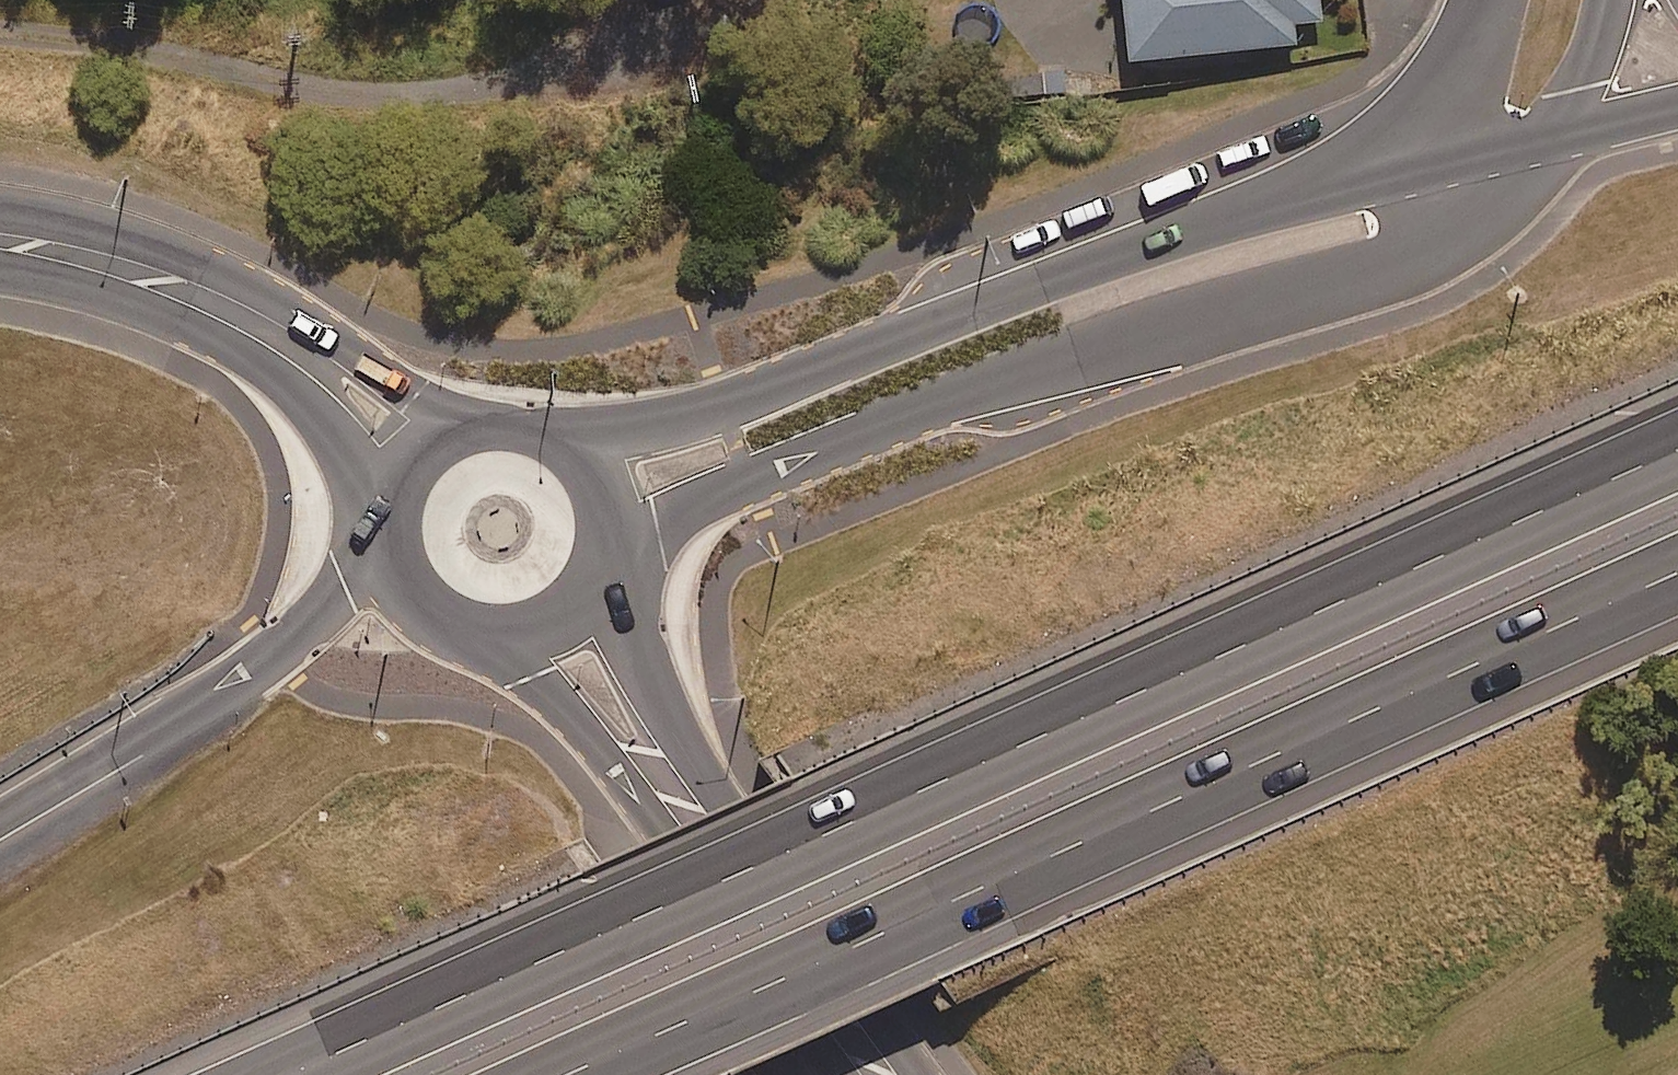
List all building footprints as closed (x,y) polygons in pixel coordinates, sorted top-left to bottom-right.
[(1136,67),(1298,51),(1296,28),(1325,26),(1323,0),(1129,0),(1136,67)]
